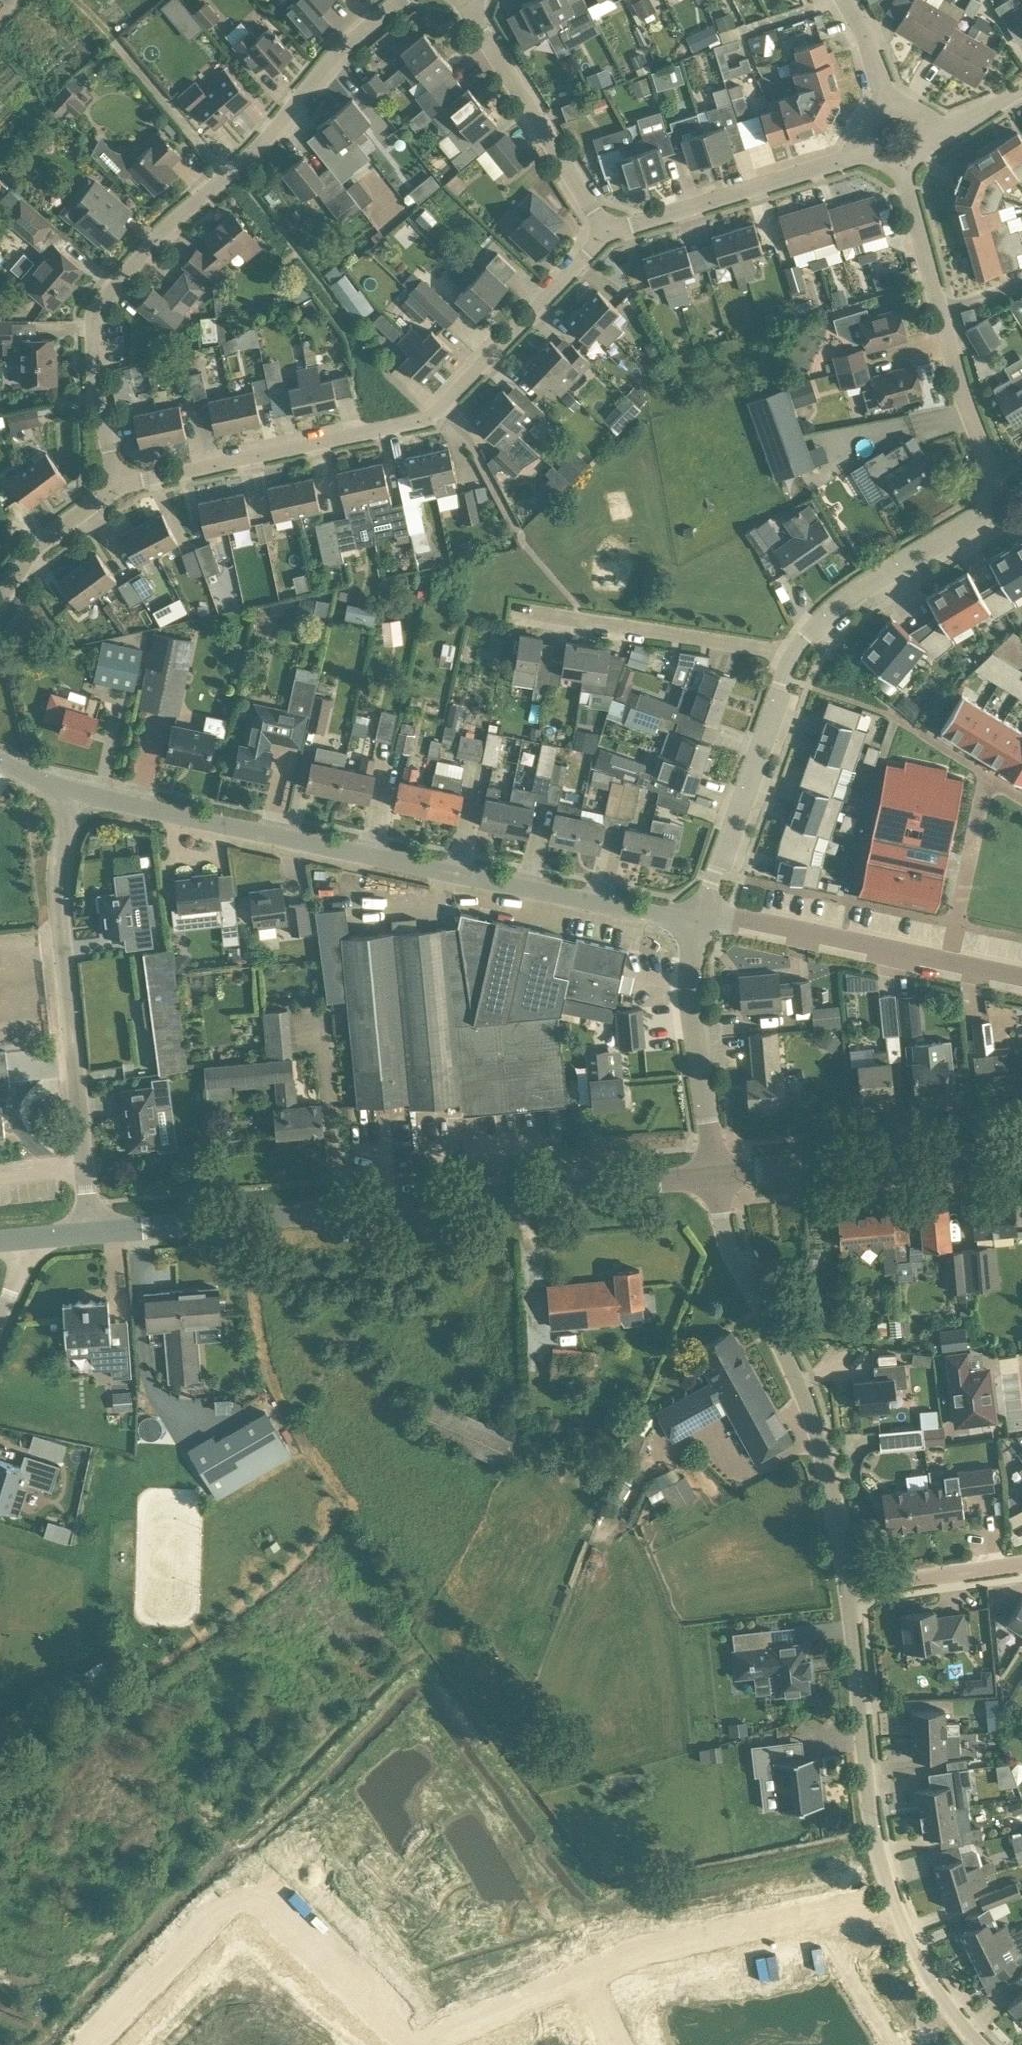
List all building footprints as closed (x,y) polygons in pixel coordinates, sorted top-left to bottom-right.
[(160,6),(173,21),(188,9),(180,0),(168,0),(160,6)] [(198,12),(205,20),(218,9),(211,0),(196,0),(191,5),(198,12)] [(285,9),(309,37),(328,20),(320,11),(329,3),(326,0),(295,0),(285,9)] [(521,4),(535,31),(545,26),(556,47),(565,42),(561,34),(544,0),(529,0),(521,4)] [(561,34),(593,17),(585,0),(573,0),(570,2),(569,0),(544,0),(561,34)] [(643,17),(669,4),(667,0),(637,0),(635,1),(643,17)] [(916,41),(937,6),(940,0),(912,0),(895,29),(916,41)] [(937,53),(955,26),(965,9),(951,1),(950,0),(940,0),(937,6),(916,41),(937,53)] [(995,7),(1010,30),(1021,23),(1021,24),(1021,0),(1005,0),(995,7)] [(736,25),(731,12),(715,17),(719,31),(736,25)] [(979,13),(973,24),(981,28),(987,18),(979,13)] [(995,23),(987,18),(981,28),(990,33),(995,23)] [(933,60),(955,73),(975,38),(981,28),(973,24),(973,23),(967,33),(955,26),(937,53),(933,60)] [(251,28),(233,45),(256,71),(265,63),(273,71),(293,53),(270,27),(258,37),(251,28)] [(775,27),(763,30),(764,33),(766,33),(772,39),(773,39),(778,38),(775,27)] [(529,31),(518,37),(523,48),(535,42),(529,31)] [(699,31),(687,37),(693,50),(705,44),(699,31)] [(401,67),(407,75),(442,47),(436,39),(432,42),(424,32),(401,51),(408,60),(401,67)] [(748,38),(752,50),(765,51),(766,33),(764,33),(748,38)] [(738,38),(724,42),(714,45),(724,77),(752,69),(748,56),(740,59),(741,63),(729,67),(725,51),(741,46),(738,38)] [(975,38),(955,73),(976,85),(997,50),(975,38)] [(791,61),(795,76),(837,63),(833,50),(828,51),(824,39),(795,48),(799,58),(791,61)] [(448,54),(442,47),(407,75),(414,83),(409,87),(425,106),(448,88),(440,78),(453,67),(445,57),(448,54)] [(648,63),(643,51),(631,56),(636,68),(648,63)] [(797,93),(783,97),(797,139),(811,135),(809,130),(824,125),(841,93),(836,78),(841,77),(837,63),(795,76),(799,89),(797,93)] [(376,72),(362,83),(376,100),(407,75),(401,67),(383,81),(376,72)] [(607,67),(587,75),(592,90),(613,82),(607,67)] [(195,82),(179,95),(194,112),(199,108),(215,127),(228,116),(230,118),(252,99),(225,68),(209,81),(213,86),(204,94),(195,82)] [(664,68),(651,72),(656,88),(669,84),(664,68)] [(646,77),(632,81),(637,97),(651,92),(646,77)] [(457,80),(448,88),(425,106),(433,117),(434,116),(447,133),(450,131),(486,101),(480,94),(477,97),(469,87),(465,90),(457,80)] [(741,84),(730,88),(733,98),(740,96),(743,91),(741,84)] [(68,86),(51,105),(61,114),(68,107),(69,109),(79,99),(77,97),(78,96),(68,86)] [(697,113),(714,164),(723,161),(721,156),(734,153),(728,134),(740,130),(737,121),(726,86),(713,90),(717,105),(697,112),(697,113)] [(587,95),(561,105),(567,120),(593,110),(590,101),(587,95)] [(605,96),(590,101),(593,110),(608,104),(605,96)] [(339,102),(332,108),(360,143),(368,136),(362,128),(371,121),(352,97),(342,105),(339,102)] [(797,139),(783,97),(769,102),(772,110),(761,113),(770,142),(782,138),(784,143),(797,139)] [(463,168),(488,148),(478,136),(497,122),(489,112),(492,109),(486,101),(450,131),(464,148),(454,157),(463,168)] [(328,138),(315,148),(330,166),(339,179),(353,168),(353,169),(370,155),(360,143),(332,108),(324,114),(327,117),(317,125),(328,138)] [(667,130),(674,152),(685,148),(691,166),(703,162),(704,167),(714,164),(697,113),(670,121),(672,129),(667,130)] [(748,118),(737,121),(740,130),(745,145),(756,142),(748,118)] [(643,139),(635,141),(643,170),(648,184),(657,181),(656,177),(668,173),(662,155),(674,152),(667,130),(665,125),(642,133),(643,139)] [(125,178),(131,172),(140,181),(143,178),(156,192),(177,171),(170,165),(181,154),(157,130),(146,141),(150,145),(137,158),(130,153),(122,151),(116,149),(105,159),(111,165),(125,178)] [(488,148),(510,174),(530,156),(508,130),(488,148)] [(1017,177),(1020,182),(1021,181),(1021,138),(1018,131),(998,144),(1017,177)] [(959,233),(965,232),(985,226),(1008,220),(1008,218),(1002,219),(997,203),(1003,187),(1017,177),(998,144),(995,140),(978,150),(981,155),(968,163),(955,198),(959,213),(954,214),(959,233)] [(643,170),(635,141),(598,152),(606,177),(621,173),(625,185),(625,186),(637,182),(639,187),(648,184),(643,170)] [(304,155),(282,172),(304,199),(316,189),(326,202),(345,186),(339,179),(330,166),(319,174),(304,155)] [(621,173),(606,177),(612,189),(625,185),(621,173)] [(440,184),(431,174),(422,181),(431,192),(440,184)] [(111,212),(120,201),(95,180),(79,199),(75,196),(61,212),(75,224),(76,222),(99,242),(102,238),(109,244),(126,224),(111,212)] [(357,180),(337,196),(351,212),(370,196),(357,180)] [(511,232),(540,259),(550,248),(547,246),(558,235),(552,230),(562,219),(533,191),(519,206),(518,207),(527,216),(511,232)] [(874,194),(850,201),(862,240),(866,252),(889,244),(874,194)] [(6,218),(34,242),(51,222),(23,198),(6,218)] [(807,207),(802,208),(814,247),(837,240),(828,208),(826,201),(807,207)] [(850,201),(828,208),(837,240),(839,247),(862,240),(850,201)] [(417,216),(429,229),(438,220),(426,207),(417,216)] [(814,247),(802,208),(779,215),(791,254),(814,247)] [(217,266),(253,236),(232,212),(205,235),(212,243),(201,252),(197,249),(184,264),(211,287),(224,272),(217,266)] [(393,231),(406,246),(421,232),(408,218),(393,231)] [(971,254),(1021,240),(1021,239),(1019,229),(1012,231),(1008,220),(985,226),(965,232),(971,254)] [(754,223),(733,229),(748,279),(757,276),(755,269),(757,269),(752,254),(763,250),(754,223)] [(748,279),(733,229),(712,235),(720,263),(731,260),(740,290),(749,287),(747,279),(748,279)] [(971,254),(978,278),(1020,266),(1017,253),(1021,251),(1021,240),(971,254)] [(71,279),(82,267),(66,254),(53,243),(22,280),(54,308),(75,283),(71,279)] [(685,244),(664,250),(680,303),(691,300),(683,275),(694,271),(685,244)] [(680,303),(664,250),(643,257),(651,284),(662,281),(670,306),(680,303)] [(874,250),(866,253),(868,260),(877,258),(874,250)] [(471,265),(464,273),(496,304),(503,297),(499,294),(508,285),(505,281),(516,269),(498,252),(479,272),(471,265)] [(860,262),(868,260),(866,253),(858,255),(860,262)] [(826,256),(817,258),(820,267),(828,265),(826,256)] [(460,257),(455,262),(463,270),(469,265),(460,257)] [(817,258),(809,261),(811,269),(820,267),(817,258)] [(799,263),(785,267),(792,291),(806,287),(799,263)] [(455,265),(448,273),(464,288),(456,296),(477,317),(486,308),(490,311),(496,304),(464,273),(455,265)] [(908,268),(899,270),(902,280),(911,278),(908,268)] [(893,269),(873,275),(877,289),(897,283),(893,269)] [(138,305),(168,331),(184,313),(183,313),(204,287),(185,271),(164,296),(153,287),(138,305)] [(331,284),(351,311),(358,319),(372,309),(346,273),(331,284)] [(411,289),(448,325),(461,311),(424,276),(411,289)] [(283,290),(295,298),(303,286),(291,278),(283,290)] [(848,302),(844,287),(831,291),(835,306),(848,302)] [(598,290),(583,306),(615,337),(623,329),(611,318),(619,310),(613,303),(598,290)] [(401,303),(420,321),(429,311),(411,293),(401,303)] [(214,295),(215,303),(220,343),(223,342),(227,340),(221,295),(214,295)] [(312,297),(296,305),(302,317),(318,309),(312,297)] [(811,309),(809,300),(796,303),(799,313),(811,309)] [(615,337),(583,306),(567,322),(588,342),(596,334),(608,345),(615,337)] [(962,310),(965,322),(976,318),(973,307),(962,310)] [(765,309),(767,320),(774,318),(773,308),(765,309)] [(866,308),(834,318),(838,333),(855,343),(856,343),(864,340),(867,349),(906,338),(898,308),(868,316),(866,308)] [(381,312),(373,320),(393,340),(401,331),(381,312)] [(967,329),(981,351),(1000,340),(986,317),(967,329)] [(0,319),(0,340),(12,340),(12,338),(12,321),(12,319),(0,319)] [(227,340),(223,342),(225,353),(239,347),(260,345),(254,325),(227,340)] [(413,327),(405,334),(438,365),(453,349),(432,329),(424,338),(413,327)] [(438,365),(405,334),(398,342),(409,353),(401,362),(422,381),(438,365)] [(53,338),(22,338),(23,384),(57,383),(56,350),(53,350),(53,338)] [(648,342),(646,348),(650,356),(661,350),(655,338),(648,342)] [(551,339),(536,355),(568,386),(592,362),(579,350),(571,359),(551,339)] [(292,346),(294,358),(303,357),(300,345),(292,346)] [(835,356),(838,371),(864,364),(860,349),(835,356)] [(568,386),(536,355),(520,371),(535,385),(541,391),(549,383),(561,394),(568,386)] [(318,364),(307,367),(317,410),(338,406),(332,377),(321,380),(318,364)] [(864,364),(838,371),(842,386),(868,379),(864,364)] [(137,365),(123,368),(125,377),(139,374),(137,365)] [(877,384),(866,388),(871,408),(921,395),(914,366),(875,376),(877,384)] [(317,410),(307,367),(297,369),(300,384),(289,387),(295,415),(317,410)] [(196,402),(209,400),(203,370),(190,373),(196,402)] [(1015,425),(1021,421),(1021,370),(992,387),(1015,425)] [(282,378),(267,381),(269,391),(284,388),(282,378)] [(512,380),(488,405),(521,436),(544,411),(512,380)] [(634,386),(626,394),(639,406),(647,398),(634,386)] [(814,465),(787,387),(747,401),(775,479),(814,465)] [(165,389),(153,392),(155,400),(167,398),(165,389)] [(254,390),(231,395),(238,427),(261,422),(254,390)] [(566,399),(577,409),(583,402),(572,392),(566,399)] [(231,395),(209,400),(211,413),(215,432),(238,427),(231,395)] [(640,408),(626,395),(603,419),(617,432),(640,408)] [(179,404),(157,409),(164,441),(187,437),(179,404)] [(494,441),(501,447),(521,463),(529,458),(538,452),(521,436),(488,405),(473,421),(494,441)] [(8,414),(14,432),(31,426),(24,408),(8,414)] [(164,441),(157,409),(134,414),(141,446),(164,441)] [(808,418),(801,420),(805,432),(816,428),(814,422),(808,418)] [(866,461),(853,469),(872,501),(895,487),(900,494),(930,476),(929,474),(924,467),(930,463),(914,436),(885,453),(883,450),(865,460),(866,461)] [(449,447),(428,451),(437,495),(459,490),(449,447)] [(523,465),(501,447),(493,456),(502,465),(513,475),(523,465)] [(437,495),(428,451),(406,456),(410,476),(412,484),(423,482),(427,498),(437,495)] [(562,465),(557,470),(570,482),(587,463),(574,451),(562,465)] [(47,452),(28,466),(48,492),(67,478),(47,452)] [(493,456),(487,461),(494,474),(502,465),(493,456)] [(383,461),(360,466),(372,521),(392,517),(389,506),(392,505),(383,461)] [(48,492),(28,466),(9,480),(29,506),(48,492)] [(347,516),(334,518),(341,550),(342,550),(358,546),(354,525),(372,521),(360,466),(337,471),(344,504),(367,499),(344,504),(347,516)] [(569,481),(561,473),(554,480),(562,489),(569,481)] [(314,476),(291,481),(298,514),(321,509),(314,476)] [(298,514),(291,481),(268,486),(275,519),(298,514)] [(485,485),(475,487),(478,501),(488,499),(485,485)] [(458,491),(465,523),(480,519),(473,488),(458,491)] [(244,491),(221,496),(228,529),(251,524),(244,491)] [(228,529),(221,496),(198,501),(203,521),(206,534),(228,529)] [(418,499),(404,502),(410,532),(425,529),(418,499)] [(404,502),(392,505),(389,506),(392,517),(396,535),(398,535),(399,542),(410,539),(409,532),(410,532),(404,502)] [(515,502),(516,518),(535,517),(534,502),(515,502)] [(775,549),(790,572),(811,557),(813,560),(836,544),(819,518),(821,517),(810,502),(784,520),(795,535),(775,549)] [(162,512),(142,523),(157,553),(178,542),(172,530),(162,512)] [(341,550),(334,518),(315,522),(325,566),(344,561),(342,550),(341,550)] [(157,553),(142,523),(121,534),(136,564),(157,553)] [(755,525),(745,532),(759,552),(769,545),(756,527),(755,525)] [(1009,547),(1021,569),(1021,539),(1009,547)] [(195,547),(206,575),(221,570),(210,541),(195,547)] [(1009,547),(988,559),(1003,584),(993,590),(1005,611),(1016,605),(1011,596),(1021,590),(1021,569),(1009,547)] [(97,552),(78,566),(98,593),(117,579),(97,552)] [(98,593),(78,566),(59,580),(71,596),(79,607),(98,593)] [(118,585),(131,606),(155,591),(142,570),(118,585)] [(968,571),(947,583),(970,621),(990,609),(995,617),(1005,611),(993,590),(983,596),(968,571)] [(930,631),(946,649),(954,642),(949,633),(970,621),(947,583),(927,596),(942,621),(930,631)] [(340,590),(338,598),(345,600),(347,591),(340,590)] [(331,601),(302,595),(298,612),(327,619),(331,601)] [(344,605),(343,619),(373,621),(373,606),(344,605)] [(876,635),(910,663),(923,647),(936,658),(946,649),(930,631),(919,640),(891,617),(876,635)] [(383,620),(386,644),(403,642),(401,618),(383,620)] [(194,640),(156,632),(140,706),(178,714),(194,640)] [(543,637),(520,634),(513,682),(534,685),(533,697),(545,699),(547,687),(548,683),(551,661),(539,659),(543,637)] [(876,635),(861,654),(883,672),(875,681),(893,697),(901,687),(895,682),(910,663),(876,635)] [(94,680),(134,689),(142,650),(102,641),(94,680)] [(582,677),(587,644),(566,641),(563,660),(551,658),(551,661),(548,683),(560,685),(562,674),(582,677)] [(441,659),(453,661),(456,645),(444,642),(441,659)] [(610,648),(587,644),(582,677),(583,677),(579,703),(590,704),(592,690),(614,693),(622,670),(607,668),(610,648)] [(633,649),(628,665),(645,671),(646,666),(650,655),(633,649)] [(679,650),(678,663),(691,664),(684,684),(726,698),(734,675),(706,666),(707,654),(679,650)] [(999,655),(992,651),(974,668),(986,675),(999,655)] [(317,681),(295,676),(291,694),(314,699),(315,694),(317,681)] [(1010,690),(1019,695),(1021,690),(1021,678),(1018,676),(1010,690)] [(726,698),(684,684),(677,704),(640,691),(635,705),(680,721),(684,710),(690,712),(718,722),(726,698)] [(618,686),(614,697),(627,702),(630,691),(618,686)] [(60,732),(89,741),(102,699),(91,695),(85,713),(67,707),(70,699),(53,693),(46,716),(63,721),(60,732)] [(314,699),(312,704),(307,728),(326,732),(333,698),(315,694),(314,699)] [(941,730),(962,743),(984,707),(962,694),(941,730)] [(856,727),(862,711),(829,700),(823,718),(826,719),(821,736),(860,750),(867,730),(856,727)] [(240,744),(234,772),(266,778),(272,750),(270,750),(272,741),(302,747),(309,713),(267,704),(265,717),(251,714),(245,745),(240,744)] [(683,735),(677,732),(680,721),(635,705),(630,704),(624,722),(656,732),(658,727),(668,731),(661,751),(702,766),(702,767),(708,769),(712,758),(706,756),(710,743),(683,734),(683,735)] [(484,705),(475,709),(478,717),(487,714),(484,705)] [(982,755),(1004,719),(984,707),(962,743),(982,755)] [(376,738),(392,741),(399,712),(383,709),(376,738)] [(417,711),(409,710),(407,721),(415,722),(417,711)] [(369,724),(370,716),(358,713),(356,721),(354,720),(352,732),(368,736),(371,724),(369,724)] [(448,717),(446,724),(459,727),(460,719),(448,717)] [(1021,736),(1021,730),(1004,719),(982,755),(1002,767),(1001,769),(1002,769),(1021,736)] [(396,750),(412,753),(415,740),(416,734),(414,733),(416,725),(403,722),(401,731),(400,731),(396,750)] [(166,757),(208,766),(215,733),(173,724),(166,757)] [(542,729),(532,727),(529,739),(539,741),(542,729)] [(600,732),(577,728),(574,747),(596,751),(600,732)] [(483,760),(498,763),(504,733),(489,730),(483,760)] [(485,740),(462,735),(457,756),(480,761),(485,740)] [(860,750),(821,736),(815,753),(811,752),(805,769),(838,780),(843,765),(854,769),(860,750)] [(1002,769),(1021,782),(1021,736),(1002,769)] [(429,757),(438,758),(441,740),(432,738),(429,757)] [(536,771),(551,774),(558,744),(542,741),(536,771)] [(869,744),(866,752),(877,756),(880,748),(869,744)] [(312,759),(306,787),(339,794),(344,767),(347,752),(330,749),(318,746),(315,760),(312,759)] [(702,767),(702,766),(661,751),(654,772),(640,768),(636,781),(642,784),(661,790),(682,797),(686,787),(694,790),(702,767)] [(866,752),(863,759),(875,763),(877,756),(866,752)] [(344,767),(339,794),(370,801),(375,774),(372,773),(375,759),(363,756),(360,770),(344,767)] [(906,765),(886,761),(886,763),(888,763),(861,893),(859,892),(858,894),(935,911),(936,909),(934,908),(961,779),(963,779),(963,777),(944,773),(945,769),(947,769),(947,767),(905,758),(905,760),(907,761),(906,765)] [(553,774),(551,782),(563,784),(567,765),(554,762),(551,774),(553,774)] [(394,806),(427,813),(432,785),(415,782),(418,767),(407,765),(404,779),(400,778),(394,806)] [(594,769),(590,784),(611,789),(613,780),(614,774),(594,769)] [(838,780),(805,769),(799,786),(803,787),(797,804),(837,818),(843,799),(833,795),(838,780)] [(432,785),(427,813),(458,819),(464,791),(460,790),(463,776),(435,770),(432,785)] [(625,782),(617,817),(631,819),(636,816),(642,784),(636,781),(625,778),(625,782)] [(625,782),(613,780),(611,789),(606,814),(617,817),(625,782)] [(494,832),(504,834),(511,801),(498,798),(501,786),(488,784),(480,824),(495,827),(494,832)] [(511,801),(504,834),(512,836),(513,831),(528,834),(537,791),(514,786),(511,801)] [(661,790),(656,802),(686,812),(691,801),(682,797),(661,790)] [(556,811),(550,839),(575,845),(581,816),(582,808),(559,804),(557,811),(556,811)] [(837,818),(797,804),(791,821),(787,820),(781,838),(814,848),(819,833),(830,837),(837,818)] [(856,816),(845,812),(842,820),(854,824),(856,816)] [(604,821),(581,816),(575,845),(598,850),(604,821)] [(666,821),(655,818),(652,832),(646,860),(669,865),(675,836),(664,834),(666,821)] [(854,824),(842,820),(840,827),(851,831),(854,824)] [(622,845),(620,854),(646,860),(652,832),(625,825),(622,845)] [(814,848),(781,838),(777,858),(781,858),(777,877),(818,886),(822,865),(811,862),(814,848)] [(117,893),(100,895),(105,934),(124,932),(126,950),(155,947),(152,924),(156,923),(154,903),(149,904),(145,871),(115,875),(117,893)] [(179,907),(172,908),(175,929),(223,923),(236,921),(234,897),(221,899),(218,871),(192,874),(192,876),(176,878),(179,907)] [(27,879),(13,875),(8,890),(23,894),(27,879)] [(828,880),(827,888),(838,890),(840,882),(828,880)] [(277,924),(276,921),(286,920),(292,936),(310,934),(307,902),(285,904),(283,887),(249,891),(253,924),(256,923),(257,926),(277,924)] [(409,1101),(393,931),(348,935),(346,907),(316,910),(327,1000),(348,998),(358,1105),(409,1101)] [(445,928),(453,1023),(559,1014),(559,1013),(561,1013),(565,994),(576,941),(562,938),(562,934),(461,912),(459,922),(459,927),(445,928)] [(460,1102),(461,1109),(567,1099),(559,1014),(453,1023),(445,928),(445,926),(393,931),(410,1107),(460,1102)] [(577,938),(576,941),(565,994),(615,1005),(628,949),(577,938)] [(228,954),(229,965),(241,964),(240,947),(229,948),(229,954),(228,954)] [(144,951),(150,996),(146,997),(142,1001),(145,1024),(150,1027),(154,1027),(160,1072),(188,1068),(171,948),(144,951)] [(191,968),(190,958),(185,954),(173,955),(175,971),(191,968)] [(779,972),(739,976),(742,1011),(782,1007),(782,1011),(812,1009),(809,979),(792,981),(792,982),(780,983),(779,972)] [(858,976),(845,974),(846,991),(859,990),(858,976)] [(621,1002),(632,1004),(634,994),(623,991),(621,1002)] [(895,994),(879,995),(883,1035),(899,1034),(899,1032),(895,994)] [(896,997),(899,1032),(899,1034),(899,1035),(920,1033),(916,995),(896,997)] [(581,1016),(582,1016),(613,1022),(616,1008),(584,1002),(581,1016)] [(641,1007),(617,1009),(620,1047),(644,1045),(641,1007)] [(270,1085),(270,1082),(276,1082),(278,1107),(275,1108),(277,1135),(323,1130),(321,1102),(296,1105),(288,1008),(264,1010),(270,1059),(205,1064),(207,1087),(236,1084),(236,1089),(270,1085)] [(977,1049),(969,1050),(972,1076),(1011,1072),(1009,1046),(993,1047),(990,1021),(974,1023),(977,1049)] [(748,1078),(750,1105),(785,1102),(782,1070),(779,1071),(776,1030),(750,1032),(754,1077),(748,1078)] [(907,1063),(913,1062),(916,1090),(949,1086),(946,1059),(952,1058),(951,1040),(906,1044),(907,1063)] [(591,1085),(593,1105),(626,1102),(623,1076),(608,1077),(605,1049),(588,1050),(591,1085)] [(889,1060),(888,1049),(874,1050),(875,1062),(858,1064),(861,1095),(893,1092),(890,1060),(889,1060)] [(10,1085),(6,1050),(0,1051),(0,1086),(10,1085)] [(153,1086),(122,1090),(129,1150),(158,1146),(158,1151),(178,1148),(168,1076),(152,1079),(153,1086)] [(971,1203),(974,1235),(994,1233),(1017,1230),(1014,1199),(971,1203)] [(921,1213),(906,1214),(910,1259),(925,1257),(924,1248),(951,1246),(947,1206),(920,1208),(921,1213)] [(906,1210),(838,1216),(841,1245),(849,1244),(860,1252),(868,1243),(877,1250),(885,1241),(893,1240),(895,1260),(910,1259),(906,1214),(906,1210)] [(996,1245),(963,1248),(963,1250),(966,1289),(1000,1287),(996,1245)] [(950,1258),(944,1259),(947,1291),(958,1290),(959,1301),(966,1301),(966,1289),(963,1250),(949,1251),(950,1258)] [(616,1279),(548,1285),(552,1327),(610,1322),(610,1320),(621,1319),(624,1323),(640,1322),(643,1317),(643,1312),(639,1269),(615,1271),(616,1279)] [(196,1325),(221,1323),(218,1287),(146,1292),(149,1329),(166,1327),(170,1380),(200,1378),(196,1325)] [(113,1376),(131,1375),(129,1341),(112,1343),(109,1300),(93,1301),(93,1299),(78,1300),(78,1302),(63,1303),(65,1325),(60,1325),(61,1340),(66,1340),(66,1342),(91,1340),(93,1369),(112,1367),(113,1376)] [(940,1330),(941,1339),(942,1348),(967,1345),(965,1326),(940,1330)] [(719,1412),(711,1398),(720,1393),(756,1458),(790,1439),(730,1330),(713,1340),(696,1350),(713,1381),(658,1412),(672,1438),(719,1412)] [(969,1350),(946,1352),(954,1424),(955,1424),(954,1410),(968,1408),(970,1423),(999,1419),(991,1366),(983,1367),(970,1368),(969,1350)] [(875,1379),(853,1381),(855,1396),(859,1395),(860,1410),(890,1407),(889,1393),(895,1392),(895,1388),(907,1387),(904,1362),(874,1365),(875,1379)] [(415,1426),(433,1434),(506,1468),(519,1438),(428,1397),(415,1426)] [(189,1450),(217,1497),(290,1455),(266,1414),(217,1443),(212,1436),(189,1450)] [(654,1427),(641,1421),(636,1431),(649,1438),(654,1427)] [(914,1428),(905,1429),(906,1446),(924,1444),(923,1427),(914,1428)] [(634,1433),(622,1464),(635,1469),(636,1470),(648,1439),(634,1433)] [(47,1436),(42,1453),(62,1459),(67,1443),(47,1436)] [(0,1472),(0,1502),(30,1511),(40,1480),(60,1485),(67,1462),(33,1452),(30,1463),(4,1456),(0,1472)] [(622,1464),(619,1463),(615,1474),(631,1480),(635,1469),(622,1464)] [(676,1463),(653,1474),(662,1493),(650,1499),(655,1509),(668,1503),(670,1508),(693,1496),(676,1463)] [(938,1485),(930,1486),(935,1523),(964,1519),(961,1492),(995,1488),(992,1466),(937,1473),(938,1485)] [(935,1523),(930,1486),(882,1492),(887,1530),(935,1523)] [(1003,1498),(994,1500),(995,1512),(1005,1511),(1003,1498)] [(1006,1514),(1010,1524),(1021,1519),(1021,1507),(1006,1514)] [(1008,1608),(1006,1591),(994,1592),(995,1609),(1008,1608)] [(1021,1632),(1021,1598),(1006,1621),(1021,1632)] [(906,1650),(922,1647),(922,1652),(968,1645),(963,1612),(935,1616),(934,1609),(900,1614),(906,1650)] [(809,1658),(805,1658),(804,1642),(772,1645),(770,1628),(732,1632),(735,1650),(733,1650),(736,1676),(774,1672),(776,1693),(809,1690),(807,1673),(811,1673),(809,1658)] [(990,1670),(981,1671),(982,1677),(983,1691),(992,1690),(990,1670)] [(998,1698),(987,1699),(989,1719),(1000,1718),(998,1698)] [(911,1710),(912,1734),(958,1732),(957,1720),(945,1721),(945,1709),(911,1710)] [(958,1732),(912,1734),(913,1757),(947,1756),(947,1754),(959,1754),(958,1732)] [(781,1741),(751,1744),(754,1775),(776,1772),(780,1809),(822,1804),(817,1755),(783,1758),(781,1741)] [(709,1748),(699,1749),(701,1761),(722,1758),(720,1745),(709,1747),(709,1748)] [(946,1759),(948,1770),(960,1769),(960,1767),(968,1766),(966,1756),(946,1759)] [(917,1789),(921,1812),(964,1805),(960,1781),(917,1789)] [(1017,1797),(1006,1802),(1011,1812),(1021,1807),(1017,1797)] [(921,1812),(924,1835),(958,1830),(956,1817),(968,1816),(967,1805),(921,1812)] [(962,1828),(964,1840),(984,1838),(982,1826),(962,1828)] [(1014,1837),(1021,1859),(1021,1858),(1021,1834),(1014,1837)] [(934,1865),(941,1887),(984,1874),(978,1849),(973,1846),(963,1849),(963,1851),(959,1852),(957,1845),(937,1851),(941,1863),(934,1865)] [(984,1874),(941,1887),(947,1907),(975,1899),(971,1887),(987,1883),(984,1874)] [(975,1894),(980,1906),(1018,1891),(1013,1879),(975,1894)] [(961,1932),(971,1952),(1012,1932),(1007,1923),(993,1930),(987,1919),(997,1914),(993,1905),(969,1916),(974,1926),(961,1932)] [(971,1952),(980,1972),(988,1989),(1018,1966),(1015,1960),(1021,1957),(1021,1952),(1012,1932),(971,1952)] [(260,1953),(234,1979),(235,1980),(249,1993),(274,1967),(261,1954),(260,1953)] [(825,1954),(788,1970),(799,1996),(791,1999),(796,2012),(819,2002),(814,1991),(837,1981),(825,1954)] [(274,1967),(249,1993),(264,2007),(289,1981),(274,1967)] [(1021,2017),(1021,1970),(1010,1982),(1020,1991),(1008,2004),(1021,2017)] [(205,1977),(197,1986),(205,1994),(213,1985),(205,1977)] [(213,1985),(205,1994),(213,2001),(221,1992),(213,1985)] [(221,1992),(213,2001),(221,2009),(229,2000),(221,1992)] [(246,2009),(238,2018),(246,2025),(255,2017),(246,2009)] [(255,2017),(246,2025),(254,2033),(263,2024),(255,2017)] [(327,2044),(355,2044),(354,2044),(340,2031),(327,2044)]
